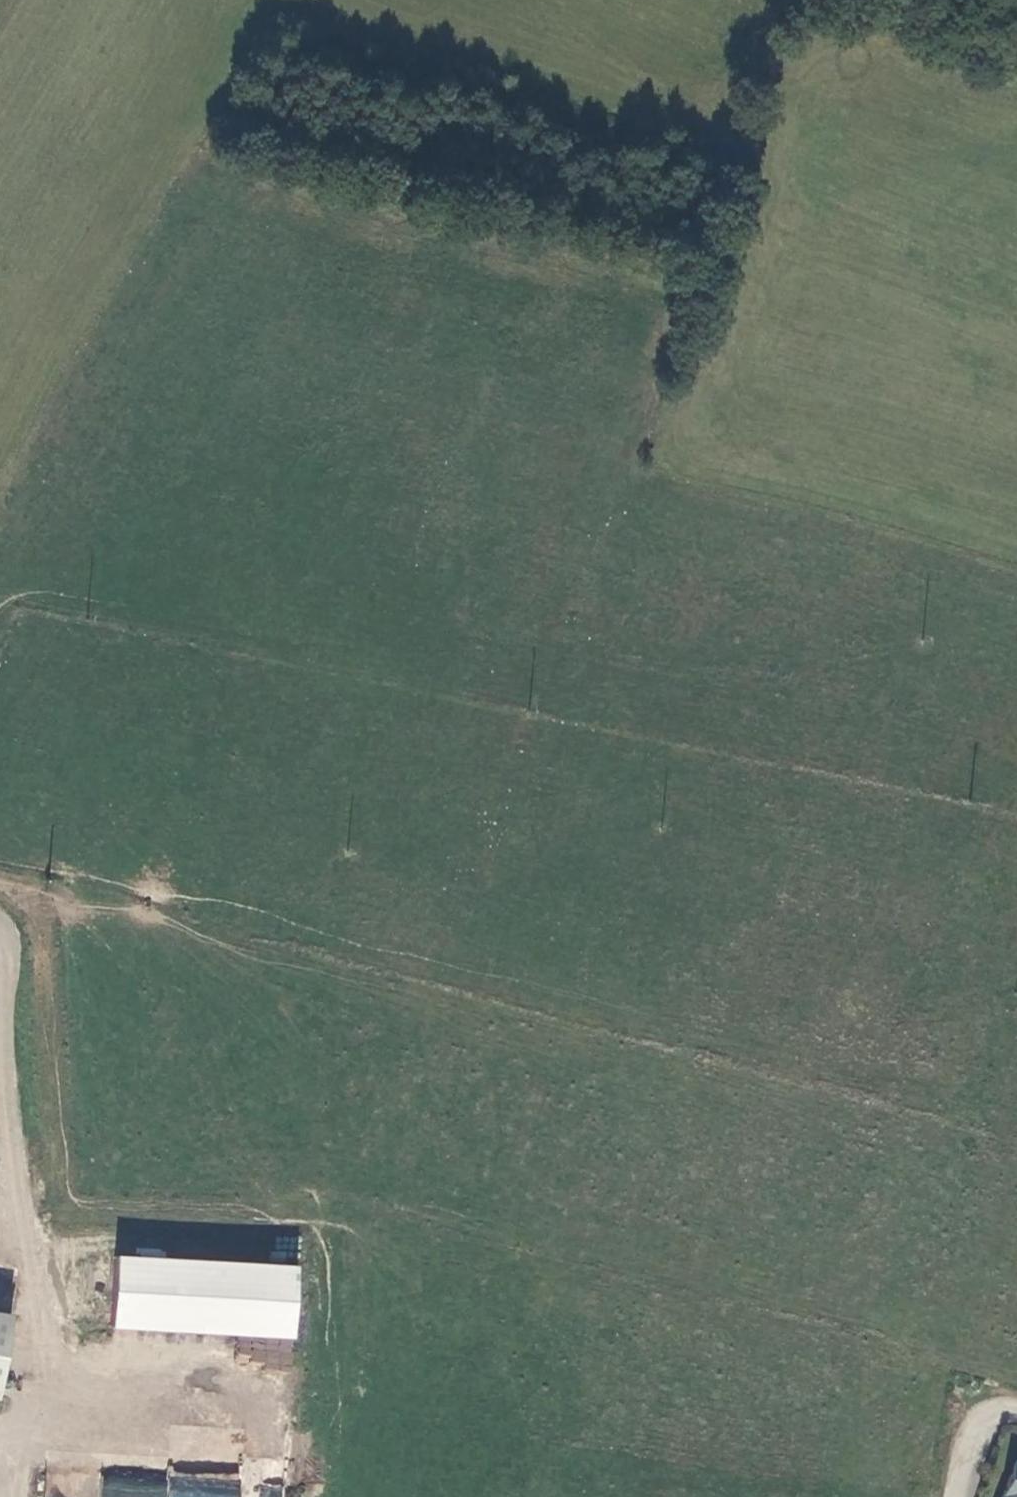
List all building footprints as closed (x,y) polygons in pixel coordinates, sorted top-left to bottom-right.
[(292,1337),(297,1265),(115,1255),(110,1328),(292,1337)] [(0,1313),(0,1376),(9,1314),(0,1313)] [(292,1366),(293,1339),(236,1337),(235,1364),(292,1366)] [(1012,1466),(1000,1496),(1016,1496),(1016,1467),(1012,1466)] [(241,1474),(167,1470),(166,1482),(101,1479),(101,1496),(240,1496),(241,1474)]
